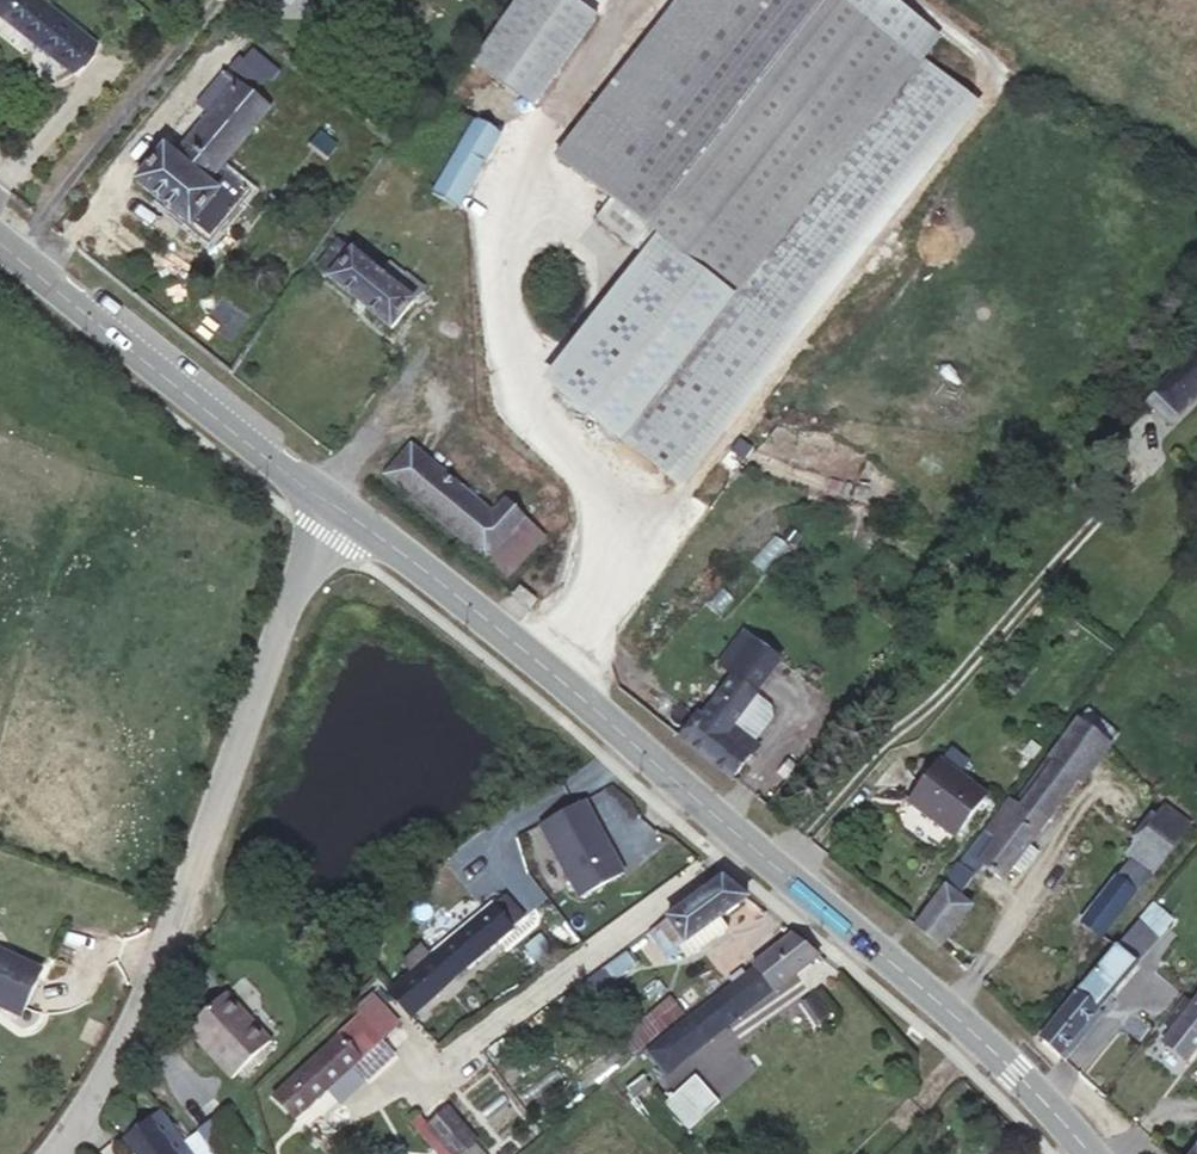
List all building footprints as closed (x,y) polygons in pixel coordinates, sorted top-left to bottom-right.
[(38,0),(0,0),(0,15),(73,72),(95,45),(38,0)] [(471,61),(534,105),(599,13),(580,0),(514,0),(471,61)] [(845,0),(710,0),(576,170),(614,200),(648,227),(674,246),(737,296),(923,61),(845,0)] [(670,477),(969,98),(923,61),(737,296),(624,441),(670,477)] [(237,83),(223,72),(197,104),(210,114),(237,83)] [(237,83),(210,114),(175,156),(164,147),(136,182),(191,226),(193,224),(210,238),(248,191),(220,168),(270,109),(237,83)] [(500,133),(476,121),(431,194),(456,208),(500,133)] [(327,159),(328,157),(338,147),(320,132),(311,143),(310,145),(327,159)] [(648,227),(614,200),(599,219),(633,246),(648,227)] [(413,282),(388,262),(379,274),(338,240),(316,266),(391,328),(423,289),(415,281),(413,282)] [(737,296),(674,246),(561,391),(624,441),(737,296)] [(1146,400),(1169,423),(1196,395),(1196,348),(1146,400)] [(492,511),(412,445),(386,474),(507,577),(545,537),(505,499),(492,511)] [(517,588),(511,597),(527,610),(534,602),(517,588)] [(732,674),(683,738),(731,776),(757,744),(730,722),(754,692),(732,674)] [(1098,753),(1114,732),(1087,710),(1070,731),(1098,753)] [(1003,879),(1098,753),(1070,731),(1050,758),(1055,762),(1021,807),(1010,798),(957,865),(956,864),(942,883),(945,885),(916,926),(941,946),(972,906),(958,896),(982,864),(1003,879)] [(987,795),(940,760),(909,801),(956,837),(987,795)] [(585,800),(539,824),(578,897),(623,873),(585,800)] [(1180,839),(1190,825),(1164,804),(1153,819),(1180,839)] [(1165,859),(1180,839),(1153,819),(1137,838),(1165,859)] [(1152,875),(1165,859),(1137,838),(1125,854),(1131,858),(1082,921),(1102,937),(1151,875),(1152,875)] [(747,898),(723,878),(667,918),(668,919),(648,933),(665,956),(678,947),(687,960),(729,929),(721,917),(747,898)] [(389,994),(411,1016),(525,915),(506,894),(432,957),(423,947),(403,963),(412,974),(389,994)] [(1131,930),(1151,946),(1172,921),(1153,904),(1131,930)] [(1045,1041),(1060,1054),(1152,946),(1151,946),(1131,930),(1040,1037),(1045,1041)] [(818,956),(792,934),(753,964),(756,967),(747,974),(743,968),(731,978),(735,983),(649,1051),(667,1074),(738,1017),(818,956)] [(19,1011),(41,965),(0,945),(0,1002),(19,1011)] [(614,981),(636,964),(627,951),(605,967),(614,981)] [(576,1009),(611,983),(602,970),(567,995),(576,1009)] [(244,1019),(248,1015),(227,992),(222,996),(244,1019)] [(361,1017),(383,1040),(402,1023),(375,992),(355,1010),(361,1017)] [(272,1040),(248,1015),(244,1019),(222,996),(187,1030),(233,1077),(272,1040)] [(1193,1004),(1185,997),(1165,1023),(1173,1029),(1164,1041),(1183,1056),(1188,1059),(1196,1047),(1196,999),(1193,1004)] [(635,1054),(683,1013),(670,999),(623,1040),(635,1054)] [(295,1120),(383,1040),(361,1017),(273,1097),(295,1120)] [(1175,1065),(1183,1056),(1164,1041),(1157,1050),(1175,1065)] [(689,1130),(721,1101),(695,1073),(663,1101),(689,1130)] [(634,1098),(649,1087),(642,1076),(626,1087),(634,1098)] [(200,1130),(218,1153),(232,1153),(252,1140),(229,1108),(200,1130)] [(453,1153),(460,1153),(475,1141),(448,1109),(429,1125),(420,1115),(412,1122),(430,1143),(439,1136),(453,1153)] [(138,1153),(193,1153),(162,1111),(126,1138),(138,1153)] [(439,1136),(430,1143),(439,1153),(453,1153),(439,1136)]
